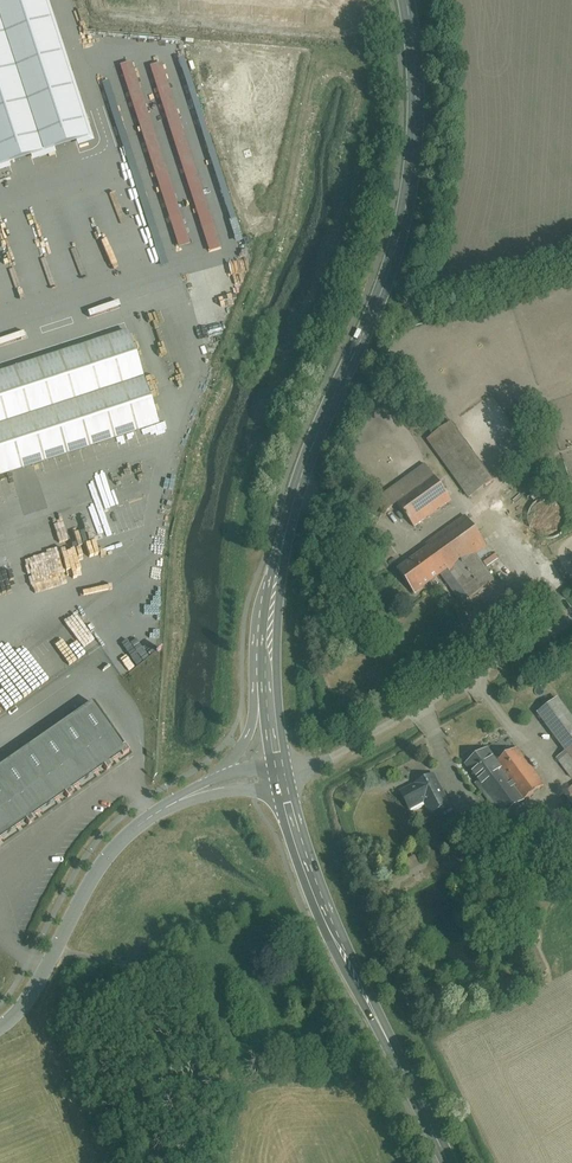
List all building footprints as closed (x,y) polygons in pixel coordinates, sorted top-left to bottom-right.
[(92,146),(45,0),(0,0),(0,175),(92,146)] [(0,375),(0,481),(160,429),(129,333),(0,375)] [(493,477),(450,420),(428,437),(470,494),(493,477)] [(423,466),(384,496),(393,508),(397,505),(414,527),(449,500),(423,466)] [(567,516),(567,513),(566,509),(565,505),(564,503),(561,500),(558,498),(556,497),(553,496),(550,496),(547,496),(544,498),(541,499),(539,501),(537,504),(535,507),(534,510),(534,514),(534,516),(535,519),(537,522),(539,525),(543,527),(545,528),(548,529),(551,529),(554,529),(557,528),(560,526),(562,524),(564,522),(566,519),(567,516)] [(487,539),(471,515),(397,567),(414,591),(448,568),(467,596),(496,576),(476,547),(487,539)] [(561,699),(541,713),(566,748),(555,755),(570,775),(571,774),(571,715),(561,699)] [(0,774),(0,847),(131,755),(97,707),(0,774)] [(490,744),(468,760),(479,776),(475,780),(499,815),(546,782),(522,747),(501,761),(490,744)] [(431,774),(398,792),(408,810),(423,802),(429,813),(447,803),(431,774)] [(571,802),(568,789),(551,793),(555,807),(571,802)] [(536,948),(528,953),(539,972),(547,967),(536,948)]
